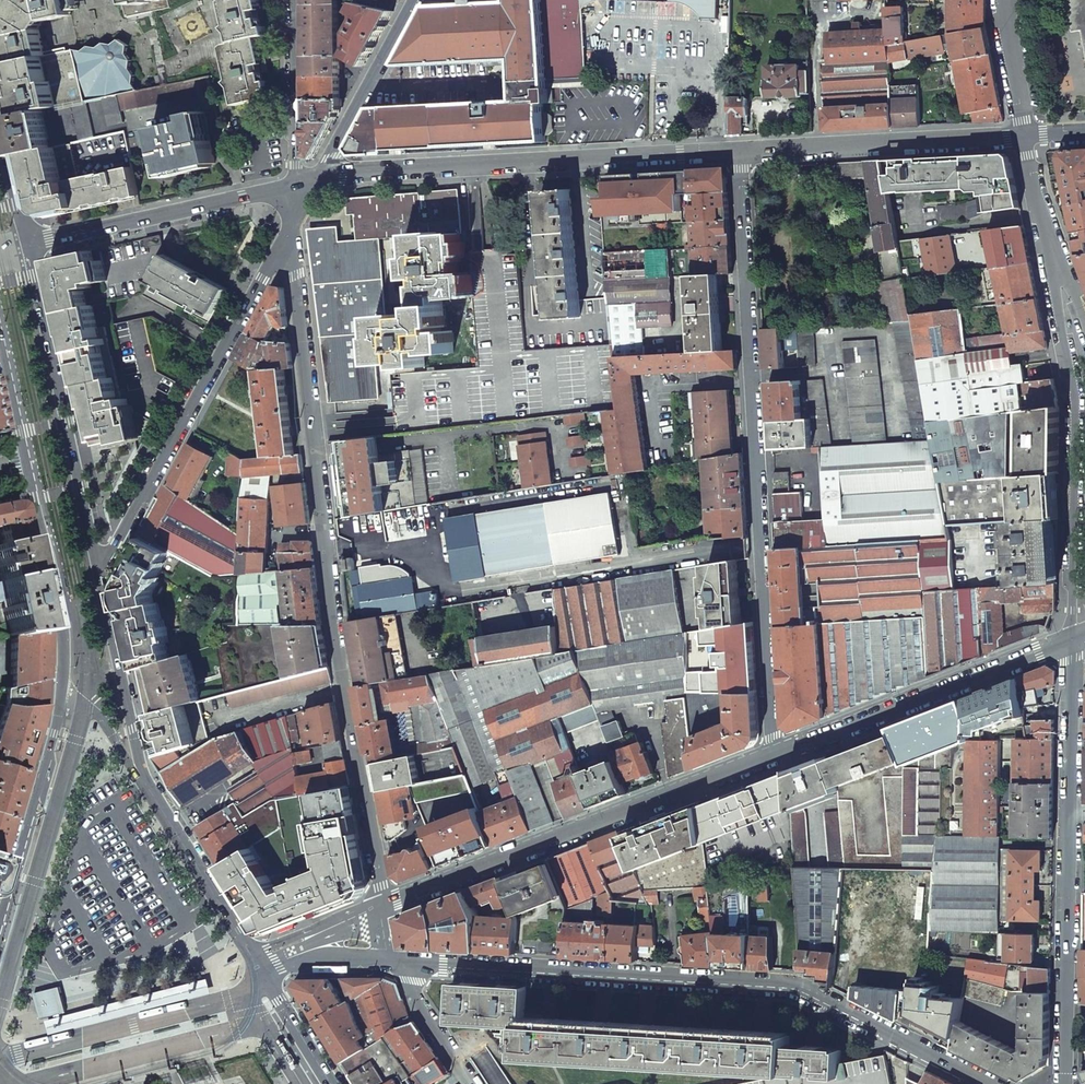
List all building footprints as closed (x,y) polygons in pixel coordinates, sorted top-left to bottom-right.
[(84,102),(73,50),(67,52),(67,51),(45,56),(39,30),(45,21),(71,16),(70,11),(78,9),(76,0),(14,0),(5,13),(7,15),(5,16),(8,27),(0,29),(0,32),(18,115),(42,110),(59,107),(84,102)] [(127,17),(152,12),(170,8),(168,0),(166,0),(159,2),(158,0),(150,0),(151,3),(142,5),(141,3),(133,5),(132,0),(123,0),(127,17)] [(226,12),(229,26),(226,28),(230,34),(232,43),(258,37),(258,38),(268,36),(266,27),(262,28),(260,19),(268,18),(266,8),(264,0),(262,0),(260,0),(226,0),(224,2),(226,12)] [(512,61),(514,101),(372,108),(350,149),(355,157),(358,157),(389,155),(389,150),(398,150),(491,145),(545,142),(545,136),(542,104),(549,104),(549,89),(546,89),(546,88),(546,81),(546,80),(548,80),(544,0),(510,0),(509,0),(509,1),(477,3),(476,0),(469,0),(469,4),(428,6),(404,49),(396,65),(399,67),(512,61)] [(584,40),(583,14),(583,10),(582,5),(588,0),(544,0),(548,80),(587,78),(584,40)] [(583,10),(585,7),(592,3),(596,1),(600,0),(601,0),(588,0),(582,5),(583,10)] [(672,2),(678,3),(683,4),(687,6),(692,8),(696,11),(699,15),(701,18),(701,10),(692,0),(616,0),(672,2)] [(701,10),(718,11),(718,0),(692,0),(701,10)] [(951,35),(986,29),(986,16),(986,8),(986,0),(951,0),(951,22),(951,35)] [(1071,32),(1081,31),(1084,51),(1084,0),(1066,0),(1071,32)] [(306,32),(305,56),(306,56),(339,57),(339,47),(339,35),(341,35),(342,33),(342,27),(340,25),(339,25),(339,3),(306,6),(306,32)] [(379,39),(394,12),(376,8),(356,3),(356,4),(351,13),(359,17),(350,35),(350,48),(346,57),(364,67),(379,39)] [(903,8),(886,9),(888,30),(888,46),(905,43),(903,8)] [(718,11),(701,10),(701,18),(717,18),(718,11)] [(827,33),(829,64),(889,61),(888,46),(888,30),(861,31),(861,24),(860,23),(855,23),(854,24),(854,32),(827,33)] [(986,29),(951,35),(953,44),(956,61),(991,55),(990,47),(986,29)] [(905,43),(888,46),(889,61),(889,63),(907,60),(945,53),(943,45),(953,44),(951,35),(905,43)] [(223,48),(225,56),(228,72),(267,64),(266,60),(265,54),(262,55),(258,38),(258,37),(232,43),(226,45),(223,48)] [(73,50),(84,102),(87,101),(103,98),(118,95),(138,91),(137,90),(133,83),(135,75),(134,75),(130,69),(131,60),(126,54),(128,46),(128,45),(119,40),(118,40),(119,40),(112,45),(104,43),(104,44),(97,48),(90,47),(89,46),(89,47),(82,51),(75,50),(75,49),(73,50)] [(339,47),(339,57),(346,57),(350,48),(339,47)] [(956,61),(966,114),(973,112),(1001,107),(996,81),(991,55),(956,61)] [(339,57),(306,56),(306,78),(306,100),(339,100),(339,98),(339,74),(342,74),(342,73),(342,71),(339,71),(339,57)] [(829,64),(823,65),(824,108),(891,104),(890,87),(889,63),(889,61),(829,64)] [(232,88),(236,106),(267,99),(266,91),(270,90),(268,82),(264,82),(262,74),(269,72),(267,64),(228,72),(230,80),(227,83),(232,88)] [(765,80),(766,98),(802,97),(802,94),(810,94),(809,68),(801,68),(800,65),(766,66),(767,80),(765,80)] [(138,91),(118,95),(121,111),(211,93),(208,77),(185,81),(138,91)] [(584,79),(560,80),(560,81),(560,87),(584,86),(584,79)] [(891,104),(893,128),(900,128),(921,126),(918,85),(890,87),(891,104)] [(103,98),(109,126),(124,123),(121,111),(118,95),(103,98)] [(339,100),(306,100),(305,122),(333,123),(335,119),(335,116),(335,114),(338,114),(338,108),(341,107),(341,100),(339,100)] [(729,100),(728,137),(743,136),(743,126),(748,126),(748,100),(729,100)] [(78,133),(80,142),(84,141),(95,138),(87,101),(84,102),(59,107),(66,136),(78,133)] [(891,104),(824,108),(826,132),(874,129),(893,128),(891,104)] [(1001,107),(973,112),(974,124),(1004,122),(1001,107)] [(18,115),(3,119),(11,155),(12,156),(26,153),(50,148),(42,110),(18,115)] [(189,122),(155,129),(158,147),(157,147),(164,178),(178,175),(178,172),(215,164),(204,112),(187,115),(189,122)] [(543,113),(545,136),(548,135),(553,131),(552,117),(547,113),(543,113)] [(333,123),(305,122),(305,157),(313,159),(328,133),(333,123)] [(141,136),(126,139),(130,161),(145,158),(141,136)] [(26,153),(38,209),(48,215),(76,209),(118,200),(138,196),(132,168),(115,171),(115,172),(103,175),(103,174),(79,179),(71,143),(50,148),(26,153)] [(1061,151),(1058,158),(1061,173),(1061,177),(1062,180),(1067,206),(1084,202),(1084,150),(1061,151)] [(903,193),(967,189),(967,188),(980,188),(982,197),(984,213),(988,213),(1019,208),(1011,163),(1000,155),(958,157),(948,158),(883,161),(888,194),(903,192),(903,193)] [(883,161),(867,162),(869,179),(880,253),(898,250),(897,242),(888,194),(883,161)] [(838,163),(839,178),(847,178),(847,180),(869,179),(867,162),(838,163)] [(728,194),(727,177),(719,170),(684,172),(634,174),(599,176),(605,253),(649,250),(654,250),(653,224),(683,223),(682,202),(682,196),(691,196),(728,194)] [(541,192),(551,319),(552,320),(581,318),(579,300),(570,189),(541,192)] [(430,193),(434,233),(438,233),(438,235),(458,234),(461,234),(458,191),(437,193),(436,193),(430,193)] [(355,199),(359,241),(380,239),(410,237),(410,235),(434,233),(430,193),(355,199)] [(691,196),(693,223),(730,222),(729,208),(728,194),(691,196)] [(937,224),(963,223),(988,213),(984,213),(982,197),(962,204),(937,206),(937,224)] [(1067,206),(1070,222),(1071,225),(1072,233),(1084,230),(1084,202),(1067,206)] [(694,246),(694,248),(731,247),(730,234),(730,222),(693,223),(694,242),(691,242),(691,246),(694,246)] [(309,230),(318,298),(384,293),(381,250),(342,254),(339,227),(309,230)] [(1024,227),(987,231),(994,268),(1031,263),(1030,257),(1024,227)] [(1072,233),(1074,239),(1074,243),(1084,241),(1084,230),(1072,233)] [(379,337),(381,365),(404,363),(404,368),(426,367),(424,351),(431,351),(432,354),(454,353),(452,331),(442,332),(442,327),(445,327),(443,296),(448,296),(448,299),(470,298),(468,276),(458,277),(457,262),(460,262),(458,234),(438,235),(438,233),(434,233),(410,235),(410,237),(412,258),(407,258),(408,280),(424,279),(424,286),(421,286),(423,317),(407,318),(407,314),(386,316),(380,316),(381,337),(379,337)] [(969,234),(897,242),(898,250),(903,280),(974,270),(969,234)] [(147,247),(162,244),(160,235),(145,238),(147,247)] [(1074,243),(1077,256),(1084,255),(1084,241),(1074,243)] [(396,417),(397,434),(566,415),(583,413),(606,410),(621,408),(614,357),(613,344),(526,350),(523,317),(517,247),(471,251),(480,367),(392,374),(395,409),(396,417)] [(694,248),(696,276),(719,274),(732,274),(732,260),(731,247),(694,248)] [(60,313),(78,309),(88,307),(85,289),(92,287),(91,284),(107,281),(100,248),(82,252),(66,256),(52,259),(50,260),(50,261),(49,263),(60,313)] [(609,298),(610,305),(637,304),(671,303),(670,277),(650,278),(649,250),(605,253),(609,298)] [(649,250),(650,278),(670,277),(669,250),(654,250),(649,250)] [(898,250),(880,253),(884,282),(903,280),(898,250)] [(169,293),(190,304),(194,306),(195,304),(213,314),(223,297),(227,288),(209,278),(208,280),(197,274),(198,272),(165,255),(150,282),(153,283),(153,282),(170,291),(169,293)] [(1031,263),(994,268),(1002,304),(1038,300),(1037,294),(1031,263)] [(691,276),(696,352),(724,351),(721,313),(719,274),(696,276),(691,276)] [(877,283),(884,324),(894,323),(911,322),(910,316),(909,308),(903,280),(884,282),(877,283)] [(170,291),(153,282),(153,283),(150,282),(143,295),(168,309),(205,329),(213,314),(195,304),(194,306),(190,304),(169,293),(170,291)] [(275,286),(250,333),(267,342),(277,324),(285,329),(288,327),(286,307),(284,288),(275,286)] [(329,385),(331,402),(380,398),(377,365),(381,365),(379,337),(381,337),(380,316),(386,316),(384,293),(318,298),(322,337),(331,336),(332,353),(328,353),(329,362),(333,362),(334,385),(329,385)] [(523,317),(526,350),(613,344),(610,305),(609,298),(579,300),(581,318),(552,320),(551,319),(545,319),(544,319),(543,317),(542,315),(523,317)] [(1038,300),(1002,304),(1007,327),(1004,328),(1005,335),(1008,335),(1044,330),(1043,325),(1038,300)] [(113,321),(108,302),(92,306),(96,325),(113,321)] [(637,304),(639,329),(643,329),(661,328),(672,327),(671,303),(637,304)] [(953,303),(909,308),(910,316),(954,310),(953,303)] [(613,344),(614,357),(645,355),(644,339),(643,329),(639,329),(637,304),(610,305),(613,344)] [(65,332),(82,328),(96,325),(92,306),(88,307),(78,309),(60,313),(65,332)] [(954,310),(910,316),(911,322),(918,361),(975,353),(973,339),(966,340),(962,309),(954,310)] [(105,327),(119,388),(121,399),(126,398),(128,406),(131,406),(133,414),(136,413),(154,423),(161,411),(176,382),(157,371),(145,317),(113,324),(113,325),(105,327)] [(911,322),(894,323),(914,442),(932,441),(929,423),(922,386),(918,361),(911,322)] [(78,390),(110,383),(119,388),(105,327),(98,329),(96,325),(82,328),(65,332),(68,348),(78,390)] [(643,329),(644,339),(661,338),(661,328),(643,329)] [(798,328),(782,329),(785,369),(800,368),(798,328)] [(798,328),(800,366),(800,368),(802,368),(802,366),(813,365),(813,367),(816,367),(814,328),(798,328)] [(782,329),(763,330),(764,350),(765,370),(785,369),(782,329)] [(1011,347),(1012,354),(1047,348),(1044,330),(1008,335),(1011,347)] [(250,333),(236,359),(255,369),(259,362),(260,359),(262,360),(264,360),(266,361),(267,365),(267,370),(284,368),(293,368),(290,344),(267,342),(250,333)] [(973,339),(975,353),(992,351),(999,349),(1011,347),(1008,335),(1005,335),(973,339)] [(876,340),(843,342),(854,445),(887,443),(876,340)] [(918,361),(922,386),(965,380),(966,385),(972,385),(971,371),(1013,366),(1010,354),(1012,354),(1011,347),(999,349),(992,351),(975,353),(918,361)] [(646,355),(647,374),(719,371),(738,370),(737,360),(737,350),(724,351),(696,352),(674,354),(646,355)] [(626,451),(629,473),(648,469),(635,375),(647,374),(646,355),(645,355),(614,357),(621,408),(624,430),(626,451)] [(922,386),(929,423),(1008,413),(1021,411),(1019,397),(1017,385),(1015,368),(1014,367),(1013,367),(1013,366),(971,371),(972,385),(966,385),(965,380),(922,386)] [(1015,368),(1017,385),(1026,384),(1024,366),(1014,367),(1015,368)] [(267,439),(269,458),(294,455),(284,368),(267,370),(260,370),(262,389),(259,390),(259,396),(262,396),(266,432),(263,432),(264,439),(267,439)] [(823,379),(806,381),(813,448),(820,447),(822,447),(831,447),(823,379)] [(1054,380),(1034,383),(1036,394),(1031,395),(1033,410),(1059,407),(1058,404),(1054,380)] [(806,381),(769,383),(771,417),(773,450),(812,448),(813,448),(806,381)] [(121,399),(119,388),(110,383),(78,390),(88,439),(96,437),(96,441),(104,440),(103,436),(113,434),(116,444),(139,439),(133,414),(131,406),(128,406),(126,398),(121,399)] [(1026,384),(1017,385),(1019,397),(1031,395),(1036,394),(1034,383),(1026,384)] [(698,409),(726,407),(725,391),(697,393),(698,409)] [(699,425),(727,423),(726,407),(698,409),(699,425)] [(1033,410),(1025,411),(1024,476),(1054,474),(1058,474),(1059,441),(1059,407),(1033,410)] [(621,408),(606,410),(607,422),(606,422),(607,432),(624,430),(621,408)] [(566,415),(567,425),(585,423),(583,413),(566,415)] [(1008,413),(929,423),(932,441),(939,482),(1007,477),(1008,413)] [(699,441),(728,439),(727,423),(699,425),(693,425),(694,442),(699,441)] [(609,443),(610,453),(626,451),(624,430),(607,432),(607,433),(608,433),(610,443),(609,443)] [(519,436),(522,462),(548,459),(545,433),(519,436)] [(569,447),(587,444),(586,435),(568,438),(569,447)] [(343,479),(345,493),(351,493),(352,505),(349,506),(350,517),(382,512),(380,493),(383,492),(382,485),(399,483),(396,461),(380,463),(379,455),(376,456),(374,437),(341,441),(342,452),(342,453),(346,453),(347,465),(342,465),(343,479)] [(706,460),(729,456),(728,439),(699,441),(701,461),(706,460)] [(842,470),(845,519),(827,520),(828,546),(949,538),(947,525),(939,482),(932,441),(914,442),(887,443),(854,445),(831,447),(822,447),(824,472),(842,470)] [(190,443),(167,485),(182,494),(188,499),(212,455),(190,443)] [(396,461),(399,483),(382,485),(383,492),(386,511),(416,506),(409,450),(395,452),(395,453),(379,455),(380,463),(396,461)] [(229,451),(228,476),(230,476),(244,477),(245,460),(229,451)] [(629,473),(626,451),(610,453),(610,454),(611,454),(613,463),(611,463),(613,475),(629,473)] [(706,460),(710,510),(746,508),(744,481),(743,454),(733,456),(729,456),(706,460)] [(244,477),(244,478),(271,475),(304,472),(303,463),(302,455),(294,455),(269,458),(245,460),(244,477)] [(589,456),(571,459),(572,467),(590,465),(589,456)] [(548,459),(522,462),(524,471),(523,471),(526,489),(552,485),(548,459)] [(845,519),(842,470),(824,472),(827,520),(845,519)] [(1024,476),(1016,477),(1019,521),(1052,519),(1057,518),(1056,496),(1054,474),(1024,476)] [(244,478),(243,498),(269,500),(270,486),(271,475),(244,478)] [(218,494),(209,513),(241,535),(242,521),(243,498),(244,478),(244,477),(230,476),(229,495),(218,494)] [(1007,477),(939,482),(947,525),(1011,521),(1019,521),(1016,477),(1007,477)] [(305,483),(277,486),(282,526),(310,523),(308,503),(305,483)] [(167,485),(140,535),(142,537),(155,544),(182,494),(167,485)] [(772,493),(774,524),(774,523),(805,521),(802,491),(787,492),(772,493)] [(477,515),(488,576),(620,555),(610,493),(477,515)] [(182,494),(155,544),(170,552),(214,576),(239,574),(240,551),(241,535),(209,513),(188,499),(182,494)] [(269,523),(269,500),(243,498),(242,521),(269,523)] [(26,540),(23,522),(20,511),(20,509),(18,507),(15,504),(11,504),(9,504),(0,506),(0,538),(2,545),(26,540)] [(710,510),(711,534),(729,533),(729,537),(748,537),(747,522),(746,508),(710,510)] [(446,520),(456,582),(488,576),(477,515),(446,520)] [(1057,584),(1052,519),(1019,521),(1011,521),(1012,536),(1009,536),(1010,540),(1012,540),(1014,568),(1010,569),(1010,572),(1014,572),(1016,586),(1021,586),(1057,584)] [(805,521),(774,523),(774,524),(776,550),(799,548),(828,546),(827,520),(805,521)] [(267,553),(268,536),(268,531),(271,532),(271,529),(268,529),(269,523),(242,521),(241,535),(240,551),(267,553)] [(132,637),(139,669),(171,659),(168,643),(170,642),(168,635),(170,635),(169,626),(166,627),(164,620),(163,620),(159,603),(155,604),(153,595),(160,582),(157,581),(164,569),(162,567),(170,552),(155,544),(142,537),(121,576),(122,577),(120,581),(132,637)] [(924,593),(954,591),(951,538),(949,538),(828,546),(799,548),(801,582),(821,580),(823,607),(819,607),(820,625),(925,618),(924,593)] [(34,574),(30,557),(26,540),(2,545),(0,545),(0,580),(0,582),(34,574)] [(281,552),(284,570),(315,567),(313,555),(312,542),(295,542),(295,544),(281,545),(281,552)] [(780,627),(807,626),(806,607),(803,607),(801,582),(799,548),(776,550),(778,589),(780,627)] [(267,553),(240,551),(239,574),(266,571),(267,553)] [(214,576),(170,552),(162,567),(164,569),(157,581),(160,582),(153,595),(155,604),(159,603),(163,620),(164,620),(166,627),(169,626),(170,635),(168,635),(170,642),(168,643),(171,659),(189,653),(218,644),(227,641),(226,625),(242,625),(239,574),(214,576)] [(342,560),(343,571),(355,570),(353,559),(342,560)] [(734,626),(742,625),(740,592),(738,560),(708,565),(712,629),(734,626)] [(283,570),(289,625),(322,624),(318,596),(315,567),(284,570),(283,570)] [(289,625),(283,570),(266,571),(239,574),(242,625),(282,625),(289,625)] [(619,579),(629,643),(684,634),(675,570),(619,579)] [(47,634),(47,633),(40,603),(34,574),(0,582),(0,588),(3,602),(11,637),(47,634)] [(359,586),(364,620),(381,618),(399,615),(419,612),(413,577),(386,582),(359,586)] [(557,606),(559,654),(575,651),(629,643),(619,579),(555,589),(557,606)] [(1057,584),(1021,586),(1023,600),(1023,603),(1024,612),(1056,610),(1057,584)] [(1016,586),(995,588),(996,603),(997,603),(1021,601),(1021,603),(1023,603),(1023,600),(1021,586),(1016,586)] [(954,591),(924,593),(925,618),(928,678),(1002,650),(999,641),(997,603),(996,603),(995,588),(954,591)] [(474,602),(481,637),(513,632),(510,614),(557,606),(555,589),(474,602)] [(486,666),(559,654),(557,606),(510,614),(513,632),(481,637),(486,666)] [(381,618),(386,653),(405,650),(399,615),(381,618)] [(386,653),(381,618),(364,620),(349,623),(349,624),(350,623),(353,641),(356,658),(386,653)] [(925,618),(820,625),(825,718),(928,678),(925,618)] [(738,692),(757,692),(755,657),(753,623),(742,625),(734,626),(738,692)] [(329,668),(322,624),(289,625),(282,625),(291,678),(329,668)] [(218,644),(228,694),(229,694),(291,678),(282,625),(242,625),(226,625),(227,641),(218,644)] [(807,626),(780,627),(783,677),(786,726),(793,730),(825,718),(820,625),(807,626)] [(1006,633),(999,641),(1002,650),(1048,632),(1050,628),(1048,626),(1043,625),(1025,627),(1006,633)] [(687,633),(687,692),(729,692),(738,692),(734,626),(712,629),(687,633)] [(629,643),(575,651),(594,704),(597,711),(607,709),(636,705),(668,701),(668,700),(687,698),(687,692),(687,633),(684,634),(629,643)] [(23,685),(45,680),(46,657),(47,634),(11,637),(10,688),(23,685)] [(386,653),(392,681),(410,678),(405,650),(386,653)] [(471,668),(510,772),(532,764),(571,748),(565,733),(559,717),(594,704),(575,651),(559,654),(486,666),(471,668)] [(171,659),(139,669),(144,694),(148,715),(200,701),(201,701),(189,653),(171,659)] [(386,653),(356,658),(358,671),(360,684),(359,684),(360,686),(374,684),(380,683),(390,682),(392,681),(386,653)] [(1046,687),(1055,685),(1055,672),(1047,667),(1019,678),(1022,692),(1037,689),(1046,687)] [(231,708),(332,682),(329,668),(291,678),(229,694),(231,708)] [(497,777),(507,802),(520,797),(510,772),(471,668),(457,671),(497,777)] [(467,774),(472,787),(497,777),(457,671),(429,675),(439,701),(457,747),(467,774)] [(393,703),(394,708),(411,705),(439,701),(429,675),(410,678),(392,681),(390,682),(393,703)] [(993,688),(963,700),(969,717),(970,740),(982,741),(982,730),(1013,719),(1026,717),(1025,715),(1024,707),(1023,699),(1022,692),(1019,678),(1000,686),(1001,688),(997,689),(994,691),(993,688)] [(40,721),(42,714),(45,705),(45,680),(23,685),(22,703),(4,705),(0,719),(0,722),(40,721)] [(380,683),(384,704),(393,703),(390,682),(380,683)] [(374,684),(378,705),(384,704),(380,683),(374,684)] [(361,725),(367,755),(372,754),(373,763),(376,763),(396,759),(388,717),(381,718),(378,705),(374,684),(360,686),(354,687),(358,706),(361,725)] [(0,690),(0,706),(4,705),(22,703),(23,685),(10,688),(0,690)] [(1023,699),(1024,707),(1034,706),(1040,705),(1037,689),(1022,692),(1023,699)] [(687,698),(691,737),(692,737),(731,721),(729,692),(687,692),(687,698)] [(692,753),(694,769),(724,757),(753,746),(759,737),(757,692),(738,692),(729,692),(731,721),(692,737),(693,753),(692,753)] [(664,722),(670,778),(694,769),(692,753),(693,753),(692,737),(691,737),(687,698),(668,700),(668,701),(670,721),(667,722),(664,722)] [(903,762),(905,765),(970,740),(969,717),(963,700),(926,714),(890,728),(893,736),(903,762)] [(156,756),(188,747),(209,740),(200,701),(148,715),(152,734),(156,756)] [(411,705),(420,754),(421,754),(457,747),(439,701),(411,705)] [(335,703),(303,712),(307,733),(303,734),(305,744),(309,743),(309,744),(341,739),(338,721),(335,703)] [(559,717),(565,733),(600,719),(597,711),(594,704),(559,717)] [(1024,707),(1025,715),(1035,713),(1034,706),(1024,707)] [(600,719),(603,727),(612,724),(607,709),(597,711),(600,719)] [(295,715),(288,717),(292,742),(299,741),(295,715)] [(288,717),(239,731),(258,761),(254,764),(259,771),(250,777),(266,804),(274,799),(300,795),(298,777),(293,750),(293,747),(292,744),(292,742),(288,717)] [(1026,717),(1013,719),(982,730),(982,741),(1000,741),(1000,740),(1017,740),(1029,740),(1027,726),(1026,717)] [(1027,726),(1029,740),(1039,739),(1054,738),(1055,729),(1055,720),(1039,721),(1039,724),(1027,726)] [(24,775),(32,748),(40,721),(0,722),(0,768),(24,775)] [(603,727),(609,742),(624,736),(619,722),(612,724),(603,727)] [(239,731),(217,737),(240,772),(254,764),(258,761),(239,731)] [(609,742),(613,753),(623,749),(622,746),(637,741),(634,733),(624,736),(609,742)] [(860,748),(827,761),(837,788),(866,776),(903,762),(893,736),(860,748)] [(184,807),(240,772),(217,737),(192,753),(163,771),(184,807)] [(1017,740),(1016,783),(1053,783),(1054,760),(1054,738),(1039,739),(1029,740),(1017,740)] [(905,765),(903,870),(935,871),(937,836),(967,836),(970,740),(905,765)] [(970,740),(967,836),(999,837),(1000,782),(1000,741),(982,741),(970,740)] [(616,760),(624,783),(640,776),(641,779),(654,774),(642,742),(633,746),(623,749),(613,753),(616,760)] [(156,756),(154,757),(162,769),(163,771),(192,753),(188,747),(156,756)] [(421,754),(427,782),(467,774),(457,747),(421,754)] [(343,748),(329,750),(331,763),(345,760),(343,748)] [(532,764),(554,822),(569,817),(556,783),(580,774),(571,748),(532,764)] [(379,777),(381,791),(408,786),(412,785),(420,783),(415,755),(396,759),(376,763),(379,777)] [(800,771),(789,776),(790,806),(791,810),(801,806),(839,792),(837,788),(827,761),(825,757),(810,763),(812,767),(800,771)] [(328,772),(298,777),(300,795),(350,786),(347,773),(345,760),(331,763),(327,764),(328,772)] [(580,774),(593,808),(611,801),(628,794),(624,783),(616,760),(580,774)] [(876,855),(876,869),(903,870),(905,765),(903,762),(866,776),(872,787),(885,782),(891,855),(876,855)] [(520,797),(532,831),(554,822),(532,764),(510,772),(520,797)] [(11,821),(17,798),(24,775),(0,768),(0,817),(11,821)] [(703,840),(790,806),(789,776),(789,772),(744,789),(699,806),(703,840)] [(430,835),(443,865),(453,861),(474,853),(494,846),(482,812),(472,787),(467,774),(427,782),(420,783),(412,785),(430,835)] [(556,783),(569,817),(581,812),(593,808),(580,774),(556,783)] [(840,811),(846,869),(876,869),(876,855),(891,855),(885,782),(872,787),(866,776),(837,788),(839,792),(840,811)] [(250,777),(230,789),(238,802),(247,816),(266,804),(250,777)] [(1016,783),(1015,837),(1053,838),(1053,783),(1016,783)] [(384,823),(404,820),(412,818),(416,813),(412,785),(408,786),(381,791),(379,791),(384,823)] [(350,786),(300,795),(305,824),(355,815),(350,786)] [(507,802),(520,835),(526,833),(532,831),(520,797),(507,802)] [(206,821),(197,827),(205,841),(235,823),(247,816),(238,802),(210,819),(208,815),(204,818),(206,821)] [(482,812),(494,846),(507,841),(520,835),(507,802),(482,812)] [(637,830),(621,836),(628,855),(634,871),(704,844),(703,840),(699,806),(643,827),(645,831),(639,834),(637,830)] [(707,871),(792,838),(791,810),(790,806),(703,840),(704,844),(707,871)] [(801,806),(791,810),(792,838),(794,868),(810,868),(806,814),(801,806)] [(840,811),(825,813),(830,868),(844,869),(846,869),(840,811)] [(308,853),(311,869),(313,869),(314,872),(290,881),(290,883),(275,889),(279,895),(251,914),(261,931),(271,927),(273,932),(325,911),(323,908),(331,905),(332,908),(360,897),(367,886),(355,815),(305,824),(299,825),(304,854),(308,853)] [(247,816),(235,823),(247,842),(258,835),(247,816)] [(2,850),(4,843),(11,821),(0,817),(0,858),(2,850)] [(392,841),(395,839),(406,830),(404,820),(384,823),(387,842),(392,841)] [(221,866),(251,847),(247,842),(235,823),(205,841),(217,860),(221,866)] [(592,843),(600,866),(628,855),(621,836),(619,832),(605,838),(592,843)] [(430,835),(420,839),(421,843),(424,849),(432,869),(443,865),(430,835)] [(935,871),(934,883),(1000,885),(1001,849),(1001,837),(999,837),(967,836),(937,836),(935,871)] [(421,843),(415,850),(416,850),(416,851),(416,852),(424,849),(421,843)] [(562,895),(567,907),(567,908),(611,891),(600,866),(592,843),(570,851),(548,859),(562,895)] [(241,898),(251,914),(279,895),(275,889),(264,869),(268,866),(256,844),(251,847),(221,866),(236,891),(238,890),(241,893),(243,897),(241,898)] [(704,844),(634,871),(642,891),(657,890),(694,888),(709,887),(707,871),(704,844)] [(402,881),(432,869),(424,849),(416,852),(416,851),(416,850),(415,850),(413,848),(411,848),(409,849),(407,851),(401,852),(394,853),(389,854),(393,876),(402,881)] [(1010,849),(1001,849),(1000,885),(1009,885),(1010,850),(1010,849)] [(1042,851),(1010,850),(1009,885),(1036,885),(1036,870),(1042,870),(1042,861),(1042,851)] [(611,891),(614,900),(647,904),(642,891),(634,871),(628,855),(600,866),(611,891)] [(511,904),(515,913),(562,895),(548,859),(501,877),(507,893),(511,904)] [(794,868),(799,948),(835,951),(844,869),(830,868),(810,868),(794,868)] [(499,896),(507,893),(501,877),(483,884),(465,891),(473,906),(499,896)] [(934,883),(930,930),(988,933),(999,933),(999,920),(1000,885),(934,883)] [(758,885),(759,902),(769,902),(768,884),(758,885)] [(713,920),(714,932),(749,934),(748,885),(737,886),(737,887),(709,890),(710,899),(713,920)] [(999,920),(1008,920),(1009,885),(1000,885),(999,920)] [(1008,920),(1041,921),(1041,901),(1036,901),(1036,885),(1009,885),(1008,920)] [(696,900),(700,900),(710,899),(709,890),(709,887),(694,888),(696,900)] [(642,891),(647,904),(651,905),(653,905),(653,900),(658,900),(657,890),(642,891)] [(465,891),(400,916),(403,932),(406,947),(476,951),(478,916),(473,906),(465,891)] [(567,908),(567,916),(589,916),(589,914),(604,915),(607,915),(607,921),(613,921),(614,900),(611,891),(567,908)] [(497,900),(500,908),(511,904),(507,893),(499,896),(501,899),(497,900)] [(703,921),(713,920),(710,899),(700,900),(703,921)] [(478,916),(476,951),(496,953),(515,954),(517,918),(478,916)] [(566,921),(564,957),(587,958),(610,960),(612,924),(566,921)] [(612,924),(610,960),(624,961),(637,961),(638,946),(639,925),(612,924)] [(639,925),(638,946),(655,946),(653,926),(639,925)] [(757,936),(768,936),(769,925),(758,925),(757,936)] [(271,927),(261,931),(263,934),(264,935),(273,932),(271,927)] [(685,935),(688,965),(717,966),(714,932),(685,935)] [(714,932),(717,966),(733,967),(750,968),(749,936),(749,934),(714,932)] [(1000,933),(999,959),(1008,959),(1008,933),(1000,933)] [(1008,959),(1008,960),(1034,961),(1035,948),(1035,935),(1008,933),(1008,959)] [(683,955),(684,964),(686,964),(688,965),(685,935),(681,936),(682,946),(680,949),(680,953),(683,955)] [(749,936),(750,968),(773,970),(771,936),(768,936),(757,936),(749,936)] [(799,948),(800,971),(816,979),(832,987),(832,985),(835,951),(799,948)] [(1037,959),(1037,967),(1051,969),(1051,960),(1037,959)] [(1010,964),(987,962),(969,960),(966,979),(1005,989),(1009,972),(1010,964)] [(1032,977),(1032,967),(1020,965),(1010,964),(1009,972),(1005,989),(1006,990),(1013,991),(1025,991),(1031,991),(1032,977)] [(1032,977),(1031,991),(1050,991),(1050,980),(1051,969),(1037,967),(1032,967),(1032,977)] [(383,978),(342,979),(351,1001),(364,993),(381,983),(384,981),(383,979),(383,978)] [(295,986),(316,1021),(344,1004),(329,979),(299,979),(295,986)] [(381,983),(394,1022),(393,1023),(394,1026),(409,1021),(403,1000),(398,985),(390,982),(383,979),(384,981),(381,983)] [(966,979),(963,995),(1002,1005),(1006,990),(1005,989),(966,979)] [(911,1013),(935,1025),(947,1031),(942,1042),(954,1048),(959,1021),(963,998),(947,997),(947,995),(947,993),(939,992),(940,985),(932,985),(932,981),(927,981),(926,993),(913,992),(911,1013)] [(46,1023),(49,1033),(211,992),(209,982),(46,1023)] [(471,984),(453,982),(450,1023),(481,1025),(502,1027),(523,1028),(524,1020),(526,990),(516,989),(516,986),(508,986),(499,985),(500,988),(479,987),(480,984),(471,984)] [(384,1040),(411,1078),(419,1072),(405,1051),(402,1053),(389,1034),(395,1029),(394,1026),(393,1023),(394,1022),(381,983),(364,993),(378,1032),(377,1033),(380,1042),(384,1040)] [(36,993),(34,993),(35,996),(40,1019),(66,1013),(60,987),(36,993)] [(900,991),(854,987),(853,998),(876,1009),(898,1020),(900,991)] [(909,1026),(913,992),(900,991),(898,1020),(909,1026)] [(959,1021),(954,1048),(984,1064),(1015,1079),(1015,1078),(1016,1076),(1023,1080),(1035,1073),(1046,1066),(1046,1058),(1049,1058),(1050,991),(1031,991),(1025,991),(1024,1049),(1019,1051),(959,1021)] [(344,1004),(316,1021),(338,1055),(343,1064),(367,1050),(380,1042),(377,1033),(378,1032),(364,993),(351,1001),(344,1005),(344,1004)] [(209,1018),(196,1022),(197,1028),(211,1024),(209,1018)] [(521,1054),(521,1058),(766,1073),(787,1074),(789,1048),(790,1036),(771,1035),(771,1032),(763,1032),(755,1032),(755,1034),(727,1032),(727,1030),(719,1029),(711,1029),(711,1031),(691,1030),(691,1028),(683,1027),(675,1027),(675,1029),(654,1028),(654,1025),(646,1025),(639,1024),(639,1027),(611,1025),(611,1023),(603,1022),(594,1022),(594,1024),(559,1022),(559,1019),(550,1019),(543,1018),(542,1021),(524,1020),(523,1028),(521,1054)] [(405,1051),(419,1072),(439,1059),(426,1041),(413,1022),(396,1028),(395,1029),(389,1034),(402,1053),(405,1051)] [(501,1047),(503,1052),(521,1054),(523,1028),(502,1027),(502,1034),(495,1034),(495,1037),(501,1038),(501,1047)] [(292,1037),(290,1035),(287,1038),(293,1047),(296,1045),(292,1037)] [(343,1064),(350,1075),(373,1060),(387,1083),(395,1079),(400,1076),(404,1082),(411,1078),(384,1040),(380,1042),(367,1050),(343,1064)] [(104,1045),(90,1049),(92,1055),(105,1051),(104,1045)] [(789,1048),(787,1074),(805,1075),(806,1072),(820,1073),(820,1076),(839,1078),(840,1064),(841,1051),(823,1050),(823,1047),(815,1047),(806,1046),(806,1049),(789,1048)] [(887,1055),(883,1056),(840,1064),(839,1078),(820,1076),(820,1073),(806,1072),(805,1075),(787,1074),(766,1073),(766,1079),(740,1083),(892,1083),(887,1055)] [(32,1070),(46,1066),(44,1060),(31,1064),(32,1070)] [(387,1083),(373,1060),(350,1075),(356,1083),(387,1083)] [(426,1069),(436,1083),(449,1075),(439,1060),(426,1069)] [(922,1083),(951,1083),(928,1072),(922,1083)]
